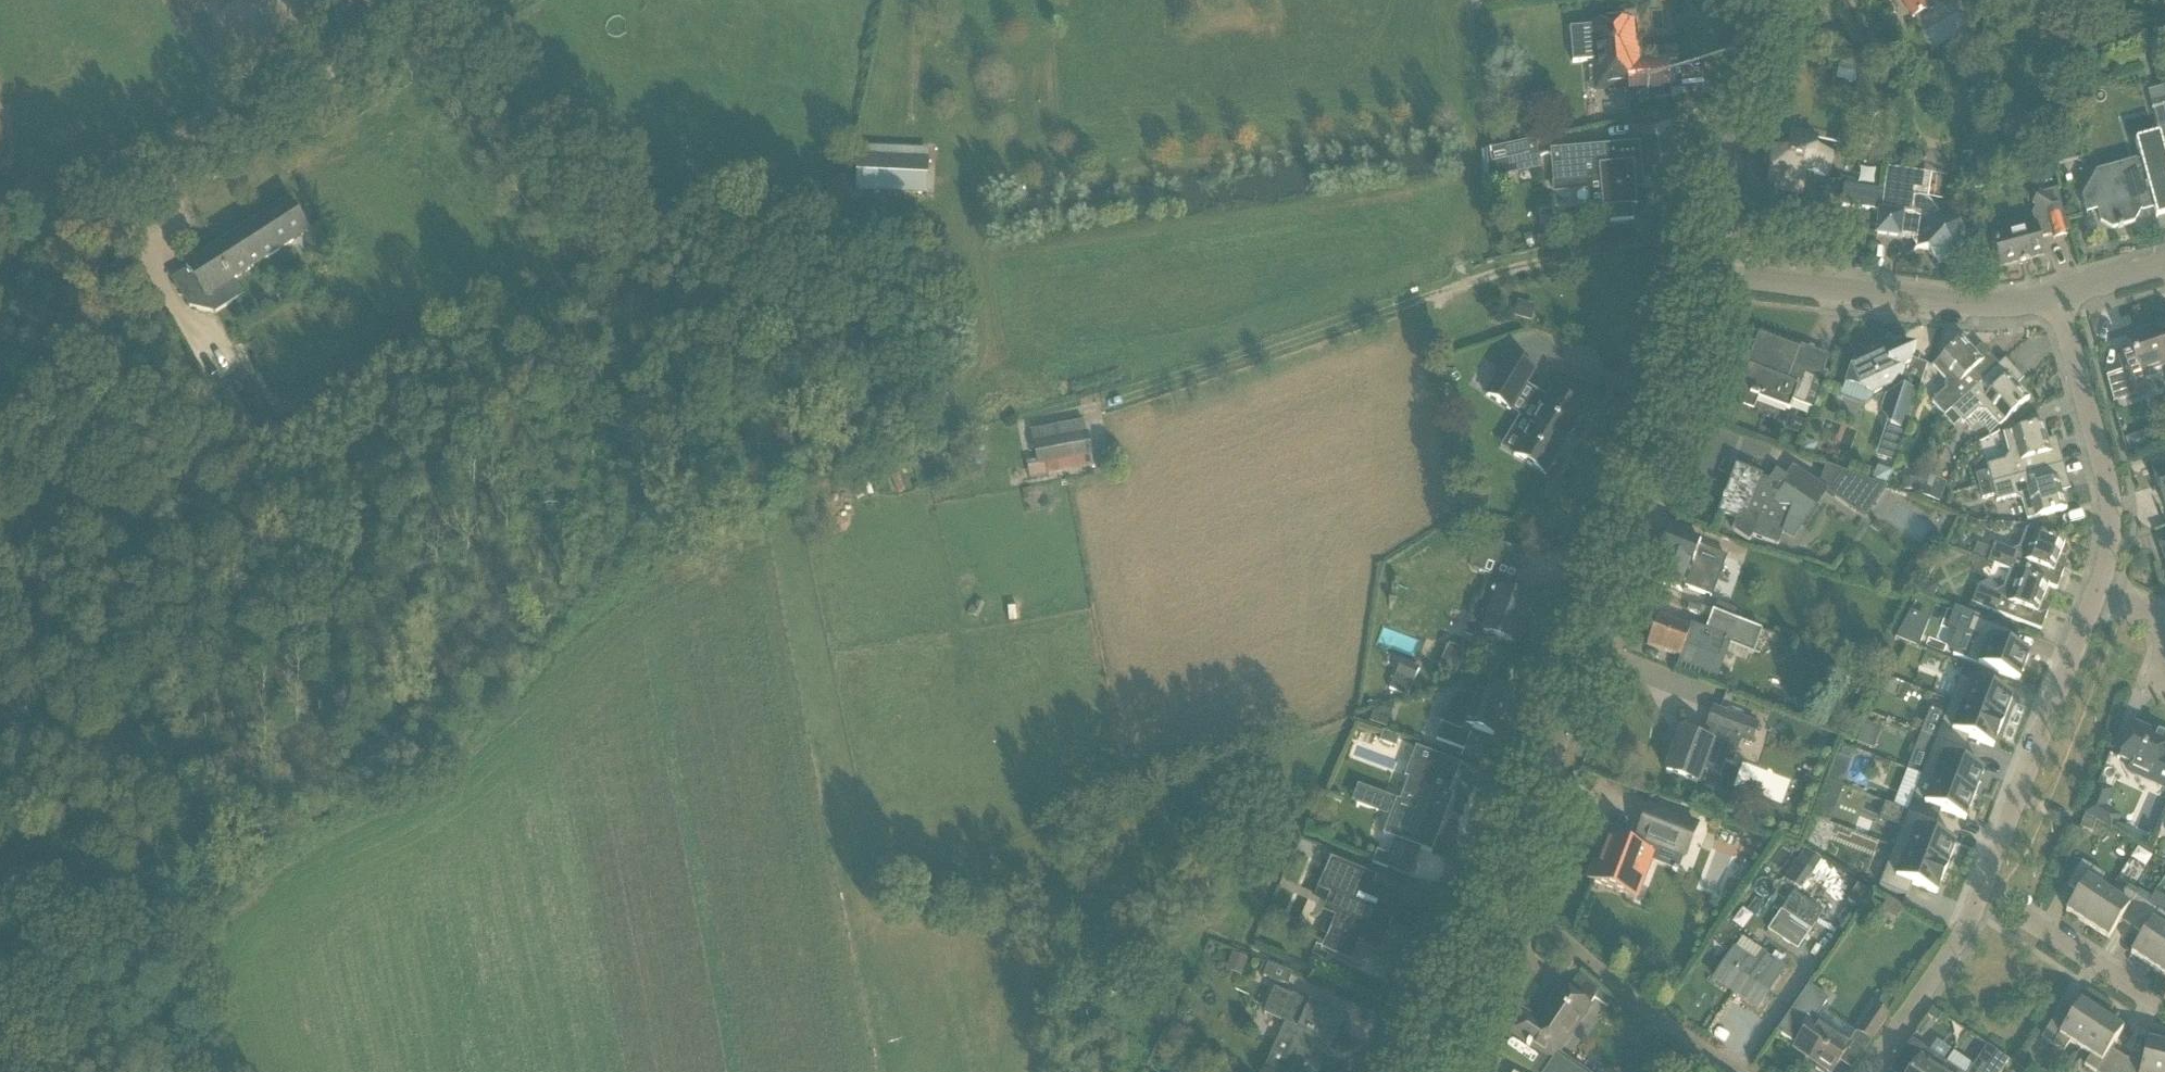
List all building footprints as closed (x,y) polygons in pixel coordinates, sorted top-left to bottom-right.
[(1590,26),(1570,28),(1574,65),(1593,63),(1599,62),(1601,84),(1630,82),(1630,88),(1670,84),(1668,65),(1638,67),(1637,54),(1634,54),(1632,22),(1594,26),(1590,26)] [(2115,60),(2117,67),(2137,63),(2136,55),(2115,60)] [(2151,90),(2156,107),(2164,104),(2164,86),(2151,90)] [(1817,141),(1791,135),(1788,150),(1769,147),(1766,166),(1771,167),(1768,184),(1776,185),(1775,192),(1801,197),(1806,174),(1826,178),(1831,155),(1815,151),(1817,141)] [(2095,202),(2098,212),(2101,223),(2112,229),(2118,228),(2119,229),(2124,228),(2123,226),(2134,223),(2140,212),(2140,211),(2153,207),(2156,218),(2158,218),(2164,216),(2164,154),(2160,135),(2135,141),(2140,160),(2141,162),(2142,167),(2120,173),(2112,184),(2113,188),(2102,191),(2095,202)] [(1497,138),(1499,148),(1510,145),(1508,136),(1497,138)] [(1499,148),(1486,150),(1488,179),(1502,178),(1501,166),(1540,157),(1539,156),(1539,157),(1537,140),(1510,145),(1499,148)] [(1600,180),(1602,209),(1607,208),(1608,223),(1634,221),(1633,206),(1637,206),(1635,178),(1643,177),(1639,142),(1550,150),(1553,184),(1600,180)] [(858,155),(856,191),(927,194),(929,157),(858,155)] [(1879,211),(1876,235),(1915,240),(1919,244),(1917,247),(1907,255),(1907,256),(1918,248),(1929,250),(1938,262),(1942,262),(1963,246),(1964,235),(1948,214),(1944,214),(1941,216),(1928,199),(1919,198),(1921,182),(1886,179),(1884,191),(1882,212),(1879,211)] [(1882,212),(1884,191),(1844,185),(1841,206),(1879,211),(1882,212)] [(2058,192),(2045,195),(2040,192),(2031,205),(2036,208),(2031,216),(2034,223),(1992,235),(2000,267),(2044,255),(2040,242),(2069,234),(2058,192)] [(289,203),(187,269),(188,270),(207,299),(233,282),(309,232),(289,203)] [(1517,302),(1513,317),(1530,322),(1534,307),(1517,302)] [(2152,330),(2164,366),(2164,368),(2164,326),(2152,330)] [(2152,371),(2164,366),(2152,330),(2126,339),(2133,359),(2116,365),(2119,373),(2106,377),(2115,402),(2146,391),(2143,382),(2154,378),(2152,371)] [(1815,410),(1828,373),(1823,372),(1798,362),(1803,350),(1759,334),(1750,356),(1755,358),(1751,367),(1749,366),(1740,391),(1758,398),(1789,410),(1792,402),(1806,407),(1815,410)] [(1945,390),(1932,403),(1945,417),(1952,411),(1951,411),(1999,366),(1986,352),(1983,355),(1978,350),(1975,353),(1962,339),(1946,354),(1932,367),(1946,382),(1945,390)] [(1900,383),(1905,368),(1910,366),(1915,352),(1901,347),(1896,348),(1882,343),(1856,355),(1841,396),(1861,404),(1868,403),(1872,398),(1874,394),(1900,383)] [(2005,359),(1999,366),(1951,411),(1952,411),(1964,425),(1978,412),(1986,412),(2000,427),(2013,414),(2029,399),(2017,386),(2020,383),(2015,377),(2019,374),(2005,359)] [(1486,397),(1511,412),(1527,386),(1502,371),(1486,397)] [(1905,433),(1918,394),(1903,388),(1886,396),(1881,409),(1887,424),(1888,427),(1905,433)] [(1573,434),(1574,432),(1586,413),(1553,393),(1549,399),(1536,391),(1528,405),(1540,413),(1514,456),(1524,462),(1547,476),(1559,457),(1556,455),(1570,432),(1573,434)] [(1084,420),(1031,430),(1038,466),(1092,456),(1088,432),(1086,432),(1084,420)] [(1976,475),(1980,488),(2064,465),(2059,446),(2054,447),(2052,440),(2048,441),(2043,423),(2004,434),(2009,454),(2005,461),(1987,466),(1989,472),(1976,475)] [(2139,442),(2132,437),(2126,439),(2131,454),(2141,450),(2139,442)] [(1818,447),(1804,441),(1798,456),(1812,462),(1818,447)] [(949,445),(953,460),(966,457),(962,442),(949,445)] [(2069,483),(2064,465),(1980,488),(1983,500),(1995,496),(1997,503),(2015,498),(2022,502),(2028,521),(2067,510),(2062,492),(2066,491),(2064,484),(2069,483)] [(1793,467),(1786,477),(1777,471),(1769,482),(1765,487),(1758,484),(1760,478),(1759,478),(1737,470),(1726,500),(1724,499),(1723,502),(1725,503),(1721,514),(1738,520),(1734,530),(1733,529),(1732,530),(1749,543),(1753,537),(1778,547),(1782,537),(1783,534),(1788,521),(1804,527),(1817,509),(1818,509),(1818,508),(1806,499),(1816,485),(1823,491),(1824,489),(1819,486),(1793,467)] [(1892,472),(1877,467),(1872,483),(1887,488),(1892,472)] [(2154,471),(2154,470),(2152,470),(2164,508),(2164,467),(2154,471)] [(1883,489),(1884,488),(1848,475),(1838,500),(1835,498),(1835,499),(1855,514),(1856,513),(1853,511),(1863,497),(1872,504),(1883,489)] [(1947,486),(1926,478),(1919,497),(1940,505),(1947,486)] [(1915,480),(1902,480),(1902,491),(1915,491),(1915,480)] [(2065,544),(2045,536),(2027,529),(2020,548),(2012,552),(1995,545),(1988,563),(2011,572),(2011,571),(2049,586),(2048,586),(2057,589),(2064,571),(2060,570),(2062,562),(2058,561),(2065,544)] [(1659,554),(1650,581),(1682,592),(1684,588),(1711,598),(1726,557),(1699,547),(1701,542),(1668,530),(1659,554)] [(1973,554),(1984,558),(1988,548),(1977,544),(1973,554)] [(1477,548),(1471,564),(1474,569),(1484,573),(1491,554),(1477,548)] [(2042,602),(2048,586),(2049,586),(2011,571),(2011,572),(2004,589),(1996,593),(1979,586),(1972,604),(2041,631),(2048,613),(2044,611),(2046,604),(2042,602)] [(1476,599),(1464,633),(1482,640),(1484,635),(1516,646),(1532,603),(1513,596),(1518,582),(1516,582),(1492,573),(1491,576),(1481,601),(1476,599)] [(971,606),(968,613),(979,618),(985,606),(978,602),(975,608),(971,606)] [(1717,602),(1713,611),(1733,618),(1736,609),(1717,602)] [(1018,608),(1007,609),(1010,623),(1021,621),(1018,608)] [(1658,618),(1648,646),(1674,655),(1681,658),(1685,646),(1718,657),(1724,642),(1754,653),(1762,631),(1733,619),(1714,612),(1713,612),(1705,634),(1703,634),(1704,631),(1691,627),(1690,629),(1684,627),(1658,618)] [(1954,654),(1953,656),(2019,682),(2029,656),(2005,646),(2010,634),(1973,620),(1968,633),(1963,631),(1954,654)] [(1907,622),(1900,641),(1917,648),(1918,646),(1917,646),(1924,629),(1908,623),(1907,622)] [(1458,671),(1460,646),(1447,645),(1445,670),(1458,671)] [(1400,662),(1389,690),(1407,697),(1418,669),(1400,662)] [(1964,666),(1950,703),(2003,724),(2012,699),(1988,689),(1993,677),(1964,666)] [(1437,740),(1465,750),(1471,734),(1472,735),(1472,734),(1472,733),(1473,728),(1494,736),(1501,720),(1504,721),(1514,693),(1492,685),(1488,694),(1477,690),(1474,698),(1469,696),(1464,695),(1459,697),(1455,699),(1453,703),(1445,723),(1442,722),(1442,723),(1443,724),(1437,740)] [(2003,724),(1950,703),(1936,740),(1964,751),(1969,739),(1993,748),(2003,724)] [(1666,773),(1698,785),(1704,769),(1719,775),(1725,761),(1732,763),(1737,749),(1733,747),(1736,739),(1751,745),(1757,727),(1713,710),(1706,728),(1708,728),(1705,737),(1693,733),(1692,736),(1682,733),(1666,773)] [(2146,780),(2164,789),(2164,734),(2154,729),(2152,733),(2134,725),(2128,741),(2125,741),(2120,751),(2122,754),(2120,759),(2130,764),(2127,771),(2146,780)] [(1959,763),(1964,751),(1936,740),(1922,776),(1974,797),(1984,773),(1959,763)] [(1397,802),(1384,837),(1433,855),(1455,797),(1451,795),(1461,766),(1417,749),(1406,779),(1409,781),(1401,803),(1397,802)] [(1974,797),(1922,776),(1908,813),(1936,824),(1941,811),(1965,821),(1974,797)] [(2108,807),(2115,789),(2098,783),(2086,814),(2114,831),(2123,817),(2108,807)] [(1596,863),(1589,882),(1635,899),(1655,845),(1684,856),(1696,826),(1649,808),(1638,838),(1640,839),(1637,847),(1611,838),(1609,843),(1608,842),(1605,850),(1606,850),(1601,865),(1596,863)] [(1936,824),(1908,813),(1893,850),(1946,870),(1956,845),(1931,836),(1936,824)] [(2085,816),(2080,828),(2092,833),(2097,821),(2085,816)] [(1805,849),(1784,878),(1800,890),(1821,860),(1805,849)] [(1946,870),(1893,850),(1879,887),(1907,898),(1912,885),(1937,895),(1946,870)] [(1378,853),(1374,866),(1389,871),(1393,859),(1378,853)] [(2087,926),(2108,893),(2098,886),(2104,877),(2100,874),(2082,862),(2067,886),(2078,893),(2066,912),(2087,926)] [(1399,899),(1404,902),(1404,901),(1371,886),(1373,882),(1335,865),(1325,888),(1353,900),(1346,916),(1343,914),(1329,948),(1349,957),(1357,940),(1377,949),(1389,922),(1394,924),(1395,923),(1390,921),(1399,899)] [(2121,921),(2132,928),(2147,904),(2125,890),(2119,900),(2108,893),(2087,926),(2108,940),(2121,921)] [(1823,910),(1793,891),(1768,929),(1797,949),(1823,910)] [(1889,900),(1883,908),(1898,917),(1903,909),(1889,900)] [(2164,948),(2164,930),(2163,929),(2164,926),(2164,916),(2147,904),(2132,928),(2143,935),(2130,954),(2152,968),(2164,948)] [(2152,968),(2164,976),(2164,948),(2152,968)] [(1783,970),(1763,957),(1757,967),(1734,951),(1714,980),(1757,1009),(1783,970)] [(1269,965),(1264,977),(1289,987),(1293,974),(1269,965)] [(1589,1007),(1595,999),(1608,1008),(1612,1002),(1598,993),(1601,989),(1580,976),(1568,993),(1560,988),(1546,1009),(1549,1011),(1540,1025),(1523,1014),(1510,1033),(1543,1054),(1533,1068),(1540,1071),(1585,1071),(1558,1055),(1589,1007)] [(1777,1032),(1796,1046),(1793,1049),(1807,1059),(1808,1056),(1813,1060),(1812,1062),(1818,1066),(1815,1069),(1819,1071),(1833,1071),(1851,1046),(1814,1021),(1829,1000),(1808,986),(1777,1032)] [(1345,1021),(1312,1006),(1311,1008),(1276,992),(1265,1016),(1287,1025),(1281,1038),(1292,1043),(1279,1071),(1320,1071),(1332,1045),(1334,1046),(1345,1021)] [(2080,1049),(2102,1016),(2080,1003),(2068,1021),(2057,1014),(2041,1038),(2064,1052),(2070,1043),(2080,1049)] [(1874,1007),(1857,1032),(1871,1042),(1888,1017),(1874,1007)] [(1941,1014),(1932,1009),(1927,1016),(1936,1022),(1941,1014)] [(2102,1016),(2080,1049),(2091,1056),(2084,1066),(2093,1071),(2119,1071),(2125,1059),(2111,1049),(2123,1030),(2102,1016)] [(1946,1063),(1912,1040),(1894,1066),(1903,1071),(1940,1071),(1946,1063)] [(2147,1041),(2142,1063),(2125,1059),(2119,1071),(2164,1071),(2164,1045),(2147,1041)] [(1998,1054),(1987,1046),(1972,1068),(1973,1068),(1970,1071),(1985,1071),(1998,1054)] [(2009,1061),(1998,1054),(1985,1071),(2001,1071),(2009,1061)] [(1678,1071),(1696,1071),(1688,1057),(1674,1065),(1678,1071)] [(1946,1063),(1940,1071),(1959,1071),(1946,1063)]
